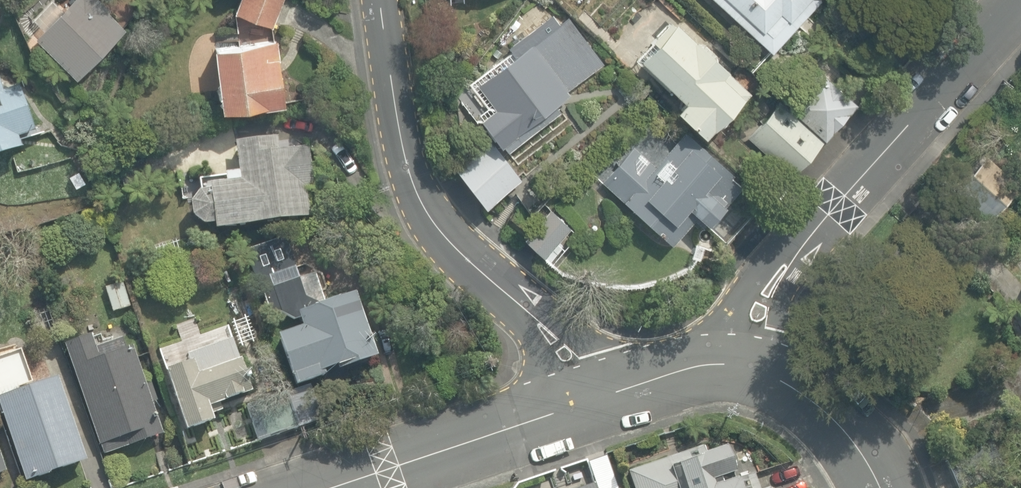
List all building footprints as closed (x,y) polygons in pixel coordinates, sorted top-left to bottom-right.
[(126,25),(109,9),(112,6),(105,0),(70,0),(62,9),(52,0),(49,0),(31,19),(44,30),(35,39),(77,78),(126,25)] [(272,25),(282,0),(239,0),(235,11),(272,25)] [(770,52),(819,0),(714,0),(770,52)] [(480,119),(499,144),(569,92),(566,88),(602,61),(568,15),(544,32),(538,24),(508,46),(515,55),(478,83),(496,107),(480,119)] [(676,110),(704,137),(748,89),(713,57),(719,51),(703,36),(696,43),(673,22),(638,59),(684,101),(676,110)] [(213,46),(222,109),(283,100),(274,38),(213,46)] [(777,98),(743,135),(782,172),(813,138),(817,142),(854,102),(817,68),(784,104),(777,98)] [(22,148),(18,137),(36,131),(20,83),(3,88),(0,80),(0,156),(22,148)] [(600,181),(671,242),(691,218),(700,226),(736,185),(719,171),(724,165),(684,131),(653,166),(630,146),(600,181)] [(212,224),(213,230),(308,218),(305,189),(312,188),(307,148),(280,151),(278,136),(233,142),(237,172),(222,174),(224,184),(207,186),(208,192),(196,193),(189,202),(191,218),(200,226),(212,224)] [(490,142),(452,168),(480,208),(518,183),(490,142)] [(958,191),(986,216),(1016,183),(987,158),(958,191)] [(70,178),(80,172),(73,160),(63,167),(70,178)] [(524,237),(543,255),(570,226),(551,208),(524,237)] [(377,356),(355,294),(322,305),(325,302),(314,272),(305,271),(292,240),(249,256),(269,316),(280,314),(295,319),(302,329),(276,338),(292,385),(377,356)] [(104,286),(112,311),(131,305),(124,280),(104,286)] [(101,444),(104,453),(163,433),(133,345),(126,347),(122,337),(96,346),(91,333),(64,342),(99,444),(101,444)] [(165,369),(185,428),(213,419),(211,413),(222,410),(219,402),(250,391),(232,337),(186,352),(189,361),(165,369)] [(25,482),(85,463),(57,377),(16,391),(15,388),(31,383),(21,351),(0,358),(0,409),(2,415),(3,414),(25,482)] [(244,406),(258,445),(310,426),(295,387),(244,406)] [(754,473),(735,479),(724,446),(704,452),(702,445),(627,471),(633,487),(759,487),(754,473)]
